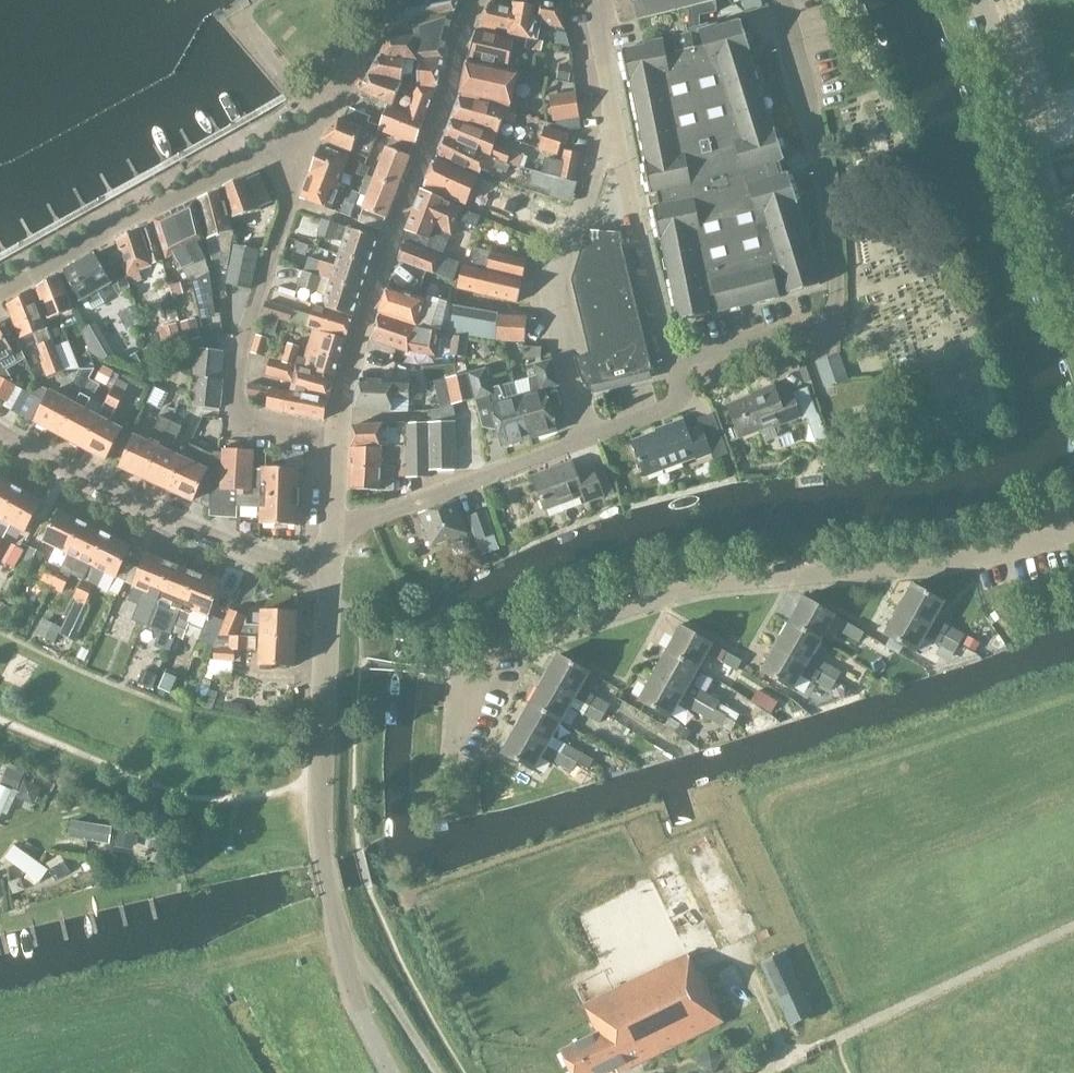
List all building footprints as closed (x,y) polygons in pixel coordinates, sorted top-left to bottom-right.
[(392,31),(437,15),(452,12),(459,0),(405,0),(392,31)] [(505,34),(526,39),(530,40),(536,41),(537,36),(540,24),(560,29),(560,3),(545,0),(536,0),(535,7),(512,4),(511,8),(505,34)] [(610,12),(630,6),(628,0),(606,0),(610,12)] [(637,20),(688,7),(689,34),(690,33),(694,49),(703,46),(698,31),(700,31),(700,16),(717,12),(716,0),(631,0),(637,20)] [(476,28),(505,34),(511,8),(488,3),(476,28)] [(392,31),(389,38),(388,38),(368,77),(400,84),(405,62),(419,62),(441,59),(452,12),(437,15),(392,31)] [(1020,25),(1027,48),(1064,36),(1073,33),(1073,25),(1073,22),(1061,26),(1057,14),(1020,25)] [(645,47),(621,51),(627,83),(630,83),(646,162),(643,163),(649,195),(657,193),(660,207),(652,208),(658,240),(661,240),(677,321),(709,315),(706,299),(715,297),(719,312),(779,297),(775,281),(784,279),(788,295),(819,285),(795,205),(797,205),(788,173),(780,176),(776,163),(784,160),(774,129),(771,130),(747,53),(750,52),(740,21),(717,28),(716,26),(700,31),(698,31),(703,46),(694,49),(690,33),(689,34),(671,38),(675,54),(666,56),(663,41),(644,44),(645,47)] [(474,32),(466,59),(506,68),(512,41),(503,39),(504,35),(496,33),(495,37),(474,32)] [(555,44),(569,47),(565,33),(557,32),(555,44)] [(1027,48),(1034,70),(1071,59),(1073,58),(1073,46),(1068,48),(1064,36),(1027,48)] [(542,42),(536,41),(530,40),(526,39),(524,48),(540,52),(542,42)] [(434,92),(441,59),(419,62),(416,88),(434,92)] [(1034,70),(1041,93),(1073,83),(1073,68),(1071,59),(1034,70)] [(465,61),(458,97),(506,107),(509,108),(509,107),(516,72),(465,61)] [(556,80),(567,83),(570,67),(559,65),(556,80)] [(415,88),(400,84),(368,77),(358,96),(378,104),(379,100),(393,105),(396,96),(410,100),(415,88)] [(434,92),(416,88),(415,88),(410,100),(406,111),(393,105),(379,100),(378,104),(377,106),(386,110),(379,131),(404,142),(413,145),(434,92)] [(556,126),(569,130),(580,129),(577,105),(576,105),(575,97),(575,92),(547,96),(551,122),(555,121),(556,126)] [(517,109),(509,107),(509,108),(506,107),(458,97),(450,119),(496,135),(501,121),(513,124),(517,109)] [(365,129),(367,125),(370,117),(349,108),(342,120),(365,129)] [(377,136),(370,133),(338,119),(322,141),(366,160),(377,136)] [(493,146),(494,142),(496,135),(450,119),(444,137),(486,156),(489,158),(489,156),(508,165),(506,163),(511,152),(493,146)] [(569,134),(546,127),(537,150),(557,156),(561,145),(566,147),(569,134)] [(478,175),(480,170),(490,174),(493,167),(506,173),(509,166),(508,165),(489,156),(489,158),(486,156),(444,137),(436,155),(476,174),(478,175)] [(404,142),(402,147),(411,151),(413,145),(404,142)] [(320,147),(310,173),(337,185),(337,184),(347,158),(320,147)] [(364,176),(363,178),(396,191),(411,151),(402,147),(400,153),(386,148),(377,171),(368,168),(364,176)] [(562,161),(559,177),(558,178),(574,182),(580,154),(564,151),(562,161)] [(472,180),(476,174),(436,155),(422,185),(462,203),(472,180)] [(540,173),(559,177),(562,161),(544,158),(540,173)] [(363,175),(364,176),(368,168),(366,167),(359,163),(355,171),(363,175)] [(300,199),(330,210),(340,185),(337,184),(337,185),(310,173),(300,199)] [(260,208),(271,203),(258,175),(247,180),(245,177),(222,187),(229,219),(261,211),(260,208)] [(360,193),(359,195),(367,198),(358,222),(381,231),(396,191),(363,178),(358,192),(360,193)] [(350,218),(359,195),(360,193),(358,192),(349,189),(339,214),(350,218)] [(421,190),(410,218),(405,231),(406,232),(397,260),(452,281),(458,263),(438,256),(439,252),(442,253),(449,234),(450,234),(457,220),(475,227),(479,217),(461,209),(421,190)] [(233,229),(230,229),(220,191),(208,196),(196,201),(206,238),(206,239),(216,236),(220,235),(220,254),(220,265),(226,267),(228,267),(225,284),(244,288),(251,289),(251,287),(254,270),(256,261),(258,251),(248,248),(232,245),(234,229),(233,229)] [(195,201),(174,211),(185,249),(203,282),(193,287),(197,305),(200,320),(214,318),(209,273),(205,259),(197,243),(204,240),(195,201)] [(557,235),(564,214),(540,208),(533,229),(557,235)] [(174,255),(187,279),(190,277),(193,287),(203,282),(185,249),(174,211),(154,221),(167,259),(174,255)] [(316,235),(343,244),(339,255),(368,265),(377,238),(348,229),(322,219),(316,235)] [(115,240),(119,250),(127,274),(129,284),(141,280),(138,271),(151,266),(145,249),(158,244),(150,223),(115,240)] [(622,244),(586,242),(585,245),(583,244),(571,281),(589,355),(574,358),(577,371),(583,386),(587,385),(587,388),(590,388),(591,391),(650,377),(650,373),(653,373),(652,370),(655,369),(625,246),(622,247),(622,244)] [(485,268),(485,270),(522,278),(526,259),(492,251),(492,252),(476,249),(471,262),(485,268)] [(127,274),(119,250),(99,262),(94,254),(63,272),(80,302),(81,301),(85,309),(92,310),(104,304),(106,297),(102,289),(111,283),(118,294),(129,288),(126,274),(127,274)] [(334,265),(329,280),(360,290),(368,265),(339,255),(336,266),(334,265)] [(306,258),(302,271),(322,277),(327,263),(319,260),(319,262),(306,258)] [(462,266),(457,288),(517,302),(522,280),(462,266)] [(317,292),(322,277),(302,271),(297,286),(317,292)] [(59,274),(36,288),(48,320),(73,311),(59,274)] [(360,290),(329,280),(320,307),(352,317),(360,290)] [(492,340),(497,313),(472,310),(442,304),(438,323),(427,322),(432,306),(430,305),(430,302),(425,300),(386,288),(378,314),(417,326),(437,330),(492,340)] [(7,305),(20,340),(33,335),(36,345),(42,362),(39,363),(45,377),(55,375),(64,371),(60,361),(48,332),(47,330),(32,290),(7,305)] [(262,314),(290,322),(311,328),(345,339),(351,318),(313,305),(309,315),(293,311),(266,302),(262,314)] [(730,314),(713,316),(715,336),(732,334),(730,314)] [(378,316),(370,340),(407,353),(411,346),(435,351),(439,333),(418,329),(378,316)] [(495,340),(524,343),(526,318),(497,316),(495,340)] [(200,338),(194,318),(180,323),(186,342),(200,338)] [(101,334),(94,323),(82,330),(89,341),(101,334)] [(57,328),(48,332),(60,361),(69,357),(64,344),(57,328)] [(302,368),(334,378),(345,339),(313,330),(304,359),(296,357),(299,347),(287,343),(281,362),(302,369),(302,368)] [(5,381),(11,385),(13,381),(1,361),(21,349),(16,338),(7,343),(0,331),(0,379),(5,381)] [(255,335),(250,352),(262,356),(268,338),(255,335)] [(464,358),(467,339),(451,336),(448,356),(464,358)] [(525,358),(540,359),(541,347),(525,347),(525,358)] [(195,349),(193,363),(221,367),(223,352),(195,349)] [(147,365),(140,352),(130,357),(137,370),(147,365)] [(838,355),(818,361),(827,386),(836,383),(846,380),(838,355)] [(302,369),(281,362),(274,360),(270,376),(292,382),(291,390),(328,399),(333,379),(302,369)] [(530,393),(518,397),(530,439),(556,431),(545,390),(558,386),(551,361),(534,366),(537,376),(528,378),(530,393)] [(192,377),(194,377),(220,380),(221,367),(193,363),(192,377)] [(111,371),(102,367),(94,381),(104,386),(111,371)] [(80,369),(69,389),(67,395),(65,399),(52,392),(35,423),(59,435),(88,379),(89,380),(94,368),(80,369)] [(468,374),(475,398),(475,400),(488,396),(491,404),(490,404),(501,446),(530,439),(518,397),(505,400),(498,386),(490,389),(485,370),(468,374)] [(467,373),(444,379),(451,405),(474,399),(467,373)] [(120,377),(103,407),(99,413),(97,416),(98,417),(82,448),(105,460),(122,430),(108,422),(110,418),(114,413),(122,397),(129,382),(120,377)] [(194,377),(192,392),(221,395),(222,381),(220,380),(194,377)] [(59,435),(82,448),(98,417),(97,416),(85,410),(87,406),(91,401),(99,385),(89,380),(88,379),(59,435)] [(6,401),(7,402),(15,387),(11,385),(5,381),(0,391),(0,398),(6,401)] [(391,414),(392,401),(409,401),(409,386),(357,384),(356,412),(391,414)] [(740,437),(760,430),(764,442),(777,437),(774,427),(801,417),(792,392),(779,397),(775,385),(758,391),(759,394),(728,405),(740,437)] [(3,406),(19,415),(30,395),(15,387),(7,402),(6,401),(3,406)] [(328,400),(270,389),(266,409),(324,420),(328,400)] [(219,409),(221,395),(192,392),(191,406),(219,409)] [(171,422),(160,416),(153,432),(151,439),(149,443),(135,436),(120,468),(145,479),(164,437),(171,422)] [(702,426),(688,431),(683,420),(665,426),(665,429),(632,441),(645,475),(696,457),(697,459),(712,453),(702,426)] [(182,427),(181,426),(171,422),(145,479),(168,490),(182,458),(169,452),(171,448),(175,443),(182,427)] [(455,422),(406,424),(407,453),(407,467),(407,478),(430,477),(429,469),(456,468),(455,422)] [(352,427),(351,448),(383,449),(383,452),(407,453),(406,424),(382,424),(352,427)] [(199,488),(210,492),(210,489),(211,470),(207,470),(193,463),(195,459),(199,454),(201,448),(190,442),(187,448),(184,454),(182,458),(168,490),(192,501),(199,488)] [(351,448),(349,490),(394,492),(395,467),(407,467),(407,453),(383,452),(383,449),(351,448)] [(262,483),(252,482),(253,451),(223,449),(222,471),(211,470),(210,489),(237,490),(237,495),(299,498),(299,484),(302,483),(302,475),(299,473),(300,470),(262,468),(262,483)] [(532,477),(545,511),(584,497),(586,503),(604,497),(603,494),(613,491),(604,464),(577,474),(572,462),(532,477)] [(1,519),(18,489),(0,480),(0,519),(1,519)] [(18,489),(1,519),(0,520),(0,544),(11,525),(24,532),(41,503),(18,489)] [(250,508),(261,508),(260,524),(297,526),(298,522),(301,521),(301,513),(298,511),(299,498),(237,495),(237,490),(210,489),(210,492),(209,513),(237,514),(237,506),(249,507),(250,508)] [(468,533),(460,511),(456,500),(419,513),(430,546),(468,533)] [(494,535),(486,510),(469,516),(478,541),(494,535)] [(41,583),(51,587),(68,553),(82,524),(58,512),(43,542),(57,548),(50,564),(41,583)] [(62,592),(70,576),(82,583),(90,565),(92,565),(106,535),(82,524),(68,553),(51,587),(62,592)] [(62,651),(78,619),(82,609),(85,604),(89,596),(94,586),(96,582),(118,592),(131,565),(123,561),(130,547),(106,535),(92,565),(90,565),(82,583),(67,614),(60,628),(53,643),(52,646),(62,651)] [(30,547),(18,571),(32,578),(44,554),(30,547)] [(132,618),(148,625),(157,601),(172,564),(147,555),(128,601),(138,605),(132,618)] [(172,564),(157,601),(148,625),(161,630),(155,645),(170,651),(175,636),(172,635),(196,574),(172,564)] [(192,614),(190,614),(192,610),(208,616),(208,615),(221,584),(196,574),(172,635),(175,636),(183,639),(190,623),(189,623),(192,614)] [(914,584),(900,609),(960,644),(964,635),(935,618),(945,602),(914,584)] [(822,639),(836,615),(805,597),(791,622),(822,639)] [(0,603),(0,617),(10,621),(15,610),(0,603)] [(916,652),(925,636),(938,643),(955,653),(960,644),(900,609),(885,634),(916,652)] [(229,610),(224,622),(219,637),(230,637),(257,638),(296,639),(297,613),(262,611),(261,625),(246,625),(246,617),(229,610)] [(199,641),(213,646),(219,637),(224,622),(208,615),(208,616),(199,641)] [(35,634),(53,643),(60,628),(42,619),(35,634)] [(791,622),(777,647),(837,680),(841,672),(815,657),(814,658),(812,656),(822,639),(791,622)] [(859,642),(864,633),(847,623),(842,632),(859,642)] [(741,661),(712,644),(713,643),(682,626),(668,651),(699,668),(707,653),(736,670),(741,661)] [(219,637),(213,646),(214,656),(211,656),(205,673),(232,675),(233,662),(240,662),(241,650),(247,650),(260,650),(259,665),(261,665),(261,670),(271,670),(272,666),(295,666),(296,639),(257,638),(230,637),(219,637)] [(794,689),(802,673),(807,677),(815,682),(831,690),(837,680),(777,647),(763,671),(794,689)] [(666,654),(654,676),(714,710),(717,712),(722,705),(723,703),(705,693),(713,680),(697,671),(699,668),(668,651),(666,654)] [(559,654),(545,679),(588,704),(593,695),(581,688),(590,672),(559,654)] [(679,702),(708,719),(734,734),(743,718),(732,712),(722,705),(717,712),(714,710),(654,676),(640,700),(671,717),(679,702)] [(562,722),(571,707),(599,723),(605,713),(545,679),(531,704),(562,722)] [(593,695),(588,704),(605,713),(610,705),(593,695)] [(548,747),(548,746),(560,753),(577,763),(587,768),(592,759),(580,752),(553,738),(562,722),(531,704),(517,729),(548,747)] [(616,737),(621,721),(604,716),(599,731),(616,737)] [(534,770),(548,747),(517,729),(503,753),(534,770)] [(571,771),(577,763),(560,753),(555,763),(571,771)] [(12,787),(0,781),(0,812),(12,787)] [(107,833),(108,819),(66,814),(64,829),(107,833)] [(119,819),(113,839),(127,844),(134,824),(119,819)] [(47,864),(8,838),(0,850),(0,856),(35,881),(47,864)] [(813,1014),(784,952),(760,963),(789,1025),(813,1014)] [(616,1068),(618,1072),(638,1063),(722,1022),(699,971),(696,972),(688,954),(584,1007),(598,1033),(561,1051),(572,1072),(606,1072),(616,1068)]
